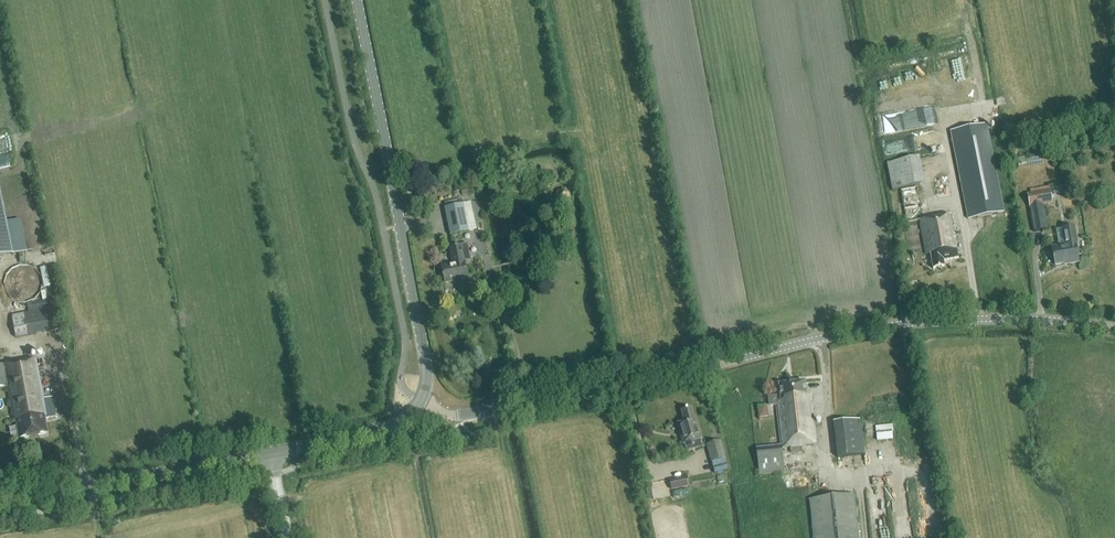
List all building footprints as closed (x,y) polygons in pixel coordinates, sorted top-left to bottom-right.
[(968,219),(1004,212),(986,124),(950,131),(968,219)] [(919,157),(887,163),(892,190),(924,184),(919,157)] [(1026,165),(1024,157),(1017,158),(1018,166),(1026,165)] [(942,259),(958,256),(951,214),(923,219),(917,187),(901,190),(907,222),(920,219),(926,254),(930,253),(933,268),(943,266),(942,259)] [(14,254),(0,188),(0,257),(14,254)] [(1043,204),(1052,203),(1049,189),(1026,194),(1033,231),(1047,228),(1043,204)] [(568,198),(568,195),(567,192),(564,190),(561,190),(560,191),(558,192),(558,196),(559,199),(561,201),(565,201),(568,198)] [(451,235),(469,231),(463,204),(445,208),(451,235)] [(1078,262),(1075,243),(1078,243),(1075,226),(1061,229),(1064,245),(1051,247),(1054,264),(1069,262),(1069,263),(1078,262)] [(445,284),(467,279),(461,246),(450,248),(453,264),(441,266),(443,275),(442,275),(442,277),(443,277),(445,284)] [(40,294),(42,285),(41,277),(36,270),(28,266),(20,265),(12,269),(6,276),(4,284),(6,292),(10,298),(19,302),(27,303),(34,300),(40,294)] [(29,313),(25,314),(12,317),(16,339),(29,336),(61,330),(54,300),(28,305),(29,313)] [(10,344),(0,346),(0,359),(13,357),(10,344)] [(0,366),(0,389),(8,388),(15,423),(18,422),(20,437),(21,437),(21,439),(46,434),(46,432),(45,423),(46,423),(45,419),(56,417),(53,398),(43,400),(36,360),(4,366),(4,365),(0,366)] [(816,444),(810,395),(806,396),(804,381),(778,384),(779,396),(768,397),(769,405),(777,404),(782,444),(777,445),(776,436),(770,437),(771,446),(757,447),(760,475),(784,472),(781,448),(816,444)] [(682,445),(702,439),(696,418),(694,418),(691,407),(681,410),(684,421),(677,423),(682,445)] [(864,454),(860,419),(833,422),(837,458),(864,454)] [(895,424),(878,425),(879,440),(895,439),(895,424)] [(457,431),(448,432),(450,441),(458,439),(457,431)] [(714,473),(728,469),(720,441),(706,445),(714,473)] [(687,477),(686,476),(669,480),(671,489),(688,485),(687,477)] [(809,500),(814,537),(859,537),(854,495),(809,500)]
